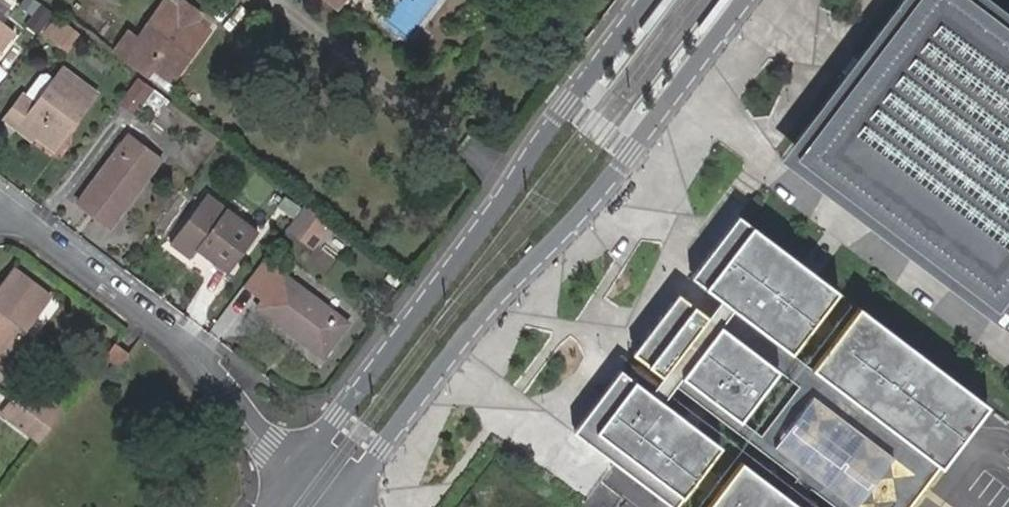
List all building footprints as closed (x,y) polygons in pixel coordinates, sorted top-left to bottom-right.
[(40,0),(28,0),(24,6),(34,14),(43,2),(40,0)] [(128,29),(113,49),(142,69),(148,61),(171,79),(207,32),(194,22),(199,14),(188,6),(191,2),(188,0),(185,0),(177,10),(165,1),(138,36),(128,29)] [(1000,0),(896,0),(777,158),(1000,325),(1008,313),(1008,7),(1000,0)] [(34,14),(27,23),(38,32),(55,11),(43,2),(34,14)] [(15,33),(0,22),(0,51),(15,33)] [(68,115),(74,119),(92,95),(60,70),(33,105),(20,94),(2,119),(15,129),(19,124),(31,134),(46,145),(68,115)] [(136,109),(152,87),(140,77),(138,75),(121,97),(136,109)] [(51,150),(74,119),(68,115),(46,145),(51,150)] [(27,139),(31,134),(19,124),(15,129),(27,139)] [(130,135),(79,202),(110,226),(161,160),(130,135)] [(206,195),(171,244),(189,258),(197,248),(227,272),(257,234),(206,195)] [(287,230),(312,251),(333,226),(305,205),(287,230)] [(735,211),(687,273),(717,296),(788,351),(836,288),(735,211)] [(245,285),(263,300),(284,275),(265,259),(245,285)] [(11,371),(31,344),(23,336),(51,296),(16,269),(0,290),(0,363),(11,371)] [(256,308),(321,359),(348,324),(284,275),(263,300),(256,308)] [(675,289),(629,349),(659,372),(705,313),(705,312),(675,289)] [(717,296),(705,312),(705,313),(659,372),(646,388),(658,397),(670,381),(749,442),(756,433),(736,418),(678,373),(717,322),(775,367),(795,382),(808,366),(788,351),(717,296)] [(985,403),(856,304),(808,366),(937,465),(967,426),(985,403)] [(717,322),(678,373),(736,418),(775,367),(717,322)] [(114,347),(106,358),(116,366),(125,355),(114,347)] [(614,462),(669,505),(717,442),(658,397),(646,388),(617,365),(569,427),(614,462)] [(808,366),(795,382),(756,433),(749,442),(796,478),(784,493),(797,503),(809,488),(834,506),(905,506),(937,465),(808,366)] [(15,399),(52,428),(54,426),(63,414),(26,386),(15,399)] [(15,399),(3,413),(41,442),(52,428),(15,399)] [(737,458),(699,506),(801,506),(797,503),(784,493),(737,458)] [(511,475),(486,506),(553,506),(511,475)]
